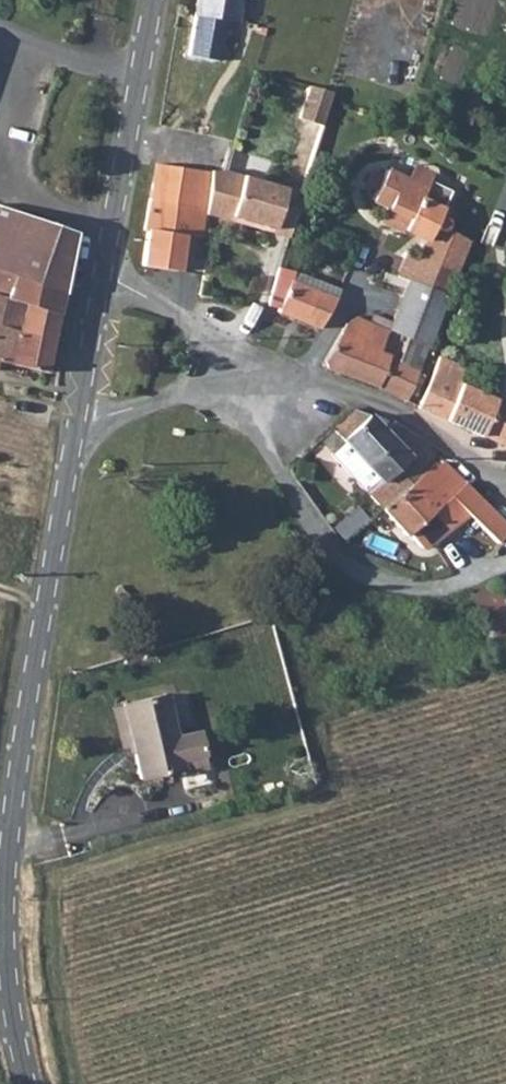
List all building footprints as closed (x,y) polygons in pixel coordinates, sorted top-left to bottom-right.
[(193,13),(234,21),(237,0),(195,0),(193,13)] [(331,95),(309,88),(298,120),(321,127),(331,95)] [(190,172),(155,167),(150,202),(186,207),(190,172)] [(428,284),(436,261),(456,266),(467,234),(445,224),(447,219),(437,214),(434,213),(415,205),(419,197),(424,186),(385,168),(382,173),(370,167),(363,181),(376,187),(371,198),(374,200),(384,205),(379,214),(424,235),(416,255),(407,278),(428,284)] [(210,173),(190,172),(186,207),(188,208),(204,209),(203,217),(286,240),(302,193),(285,189),(228,173),(210,173)] [(434,213),(438,205),(419,197),(415,205),(434,213)] [(144,267),(179,274),(184,237),(188,208),(186,207),(150,202),(145,231),(149,232),(144,267)] [(57,312),(60,291),(62,292),(72,227),(19,208),(8,236),(0,233),(0,297),(57,312)] [(203,217),(204,209),(188,208),(184,237),(200,239),(203,217)] [(416,255),(401,251),(394,274),(407,278),(416,255)] [(428,284),(407,278),(389,324),(388,327),(406,335),(427,343),(456,266),(436,261),(428,284)] [(283,288),(276,307),(318,324),(335,295),(279,272),(274,284),(283,288)] [(57,312),(0,297),(0,361),(16,365),(38,368),(47,370),(57,312)] [(418,366),(397,357),(379,349),(385,334),(388,327),(357,314),(345,322),(322,358),(327,364),(364,377),(406,398),(418,366)] [(385,334),(403,341),(406,335),(388,327),(385,334)] [(403,341),(397,357),(418,366),(427,343),(406,335),(403,341)] [(464,381),(470,367),(439,354),(419,404),(447,417),(462,380),(464,381)] [(447,417),(481,432),(497,395),(464,381),(462,380),(447,417)] [(497,395),(481,432),(501,441),(505,442),(505,399),(497,395)] [(331,425),(339,434),(351,447),(363,460),(383,483),(370,495),(381,507),(422,471),(419,469),(431,453),(394,417),(392,420),(384,416),(378,421),(372,416),(367,411),(351,405),(331,425)] [(372,416),(378,421),(384,416),(375,411),(372,416)] [(501,441),(495,452),(505,457),(505,442),(501,441)] [(354,468),(363,460),(351,447),(343,455),(354,468)] [(422,471),(381,507),(424,548),(457,523),(439,503),(465,479),(441,457),(438,461),(434,464),(432,462),(422,471)] [(467,594),(486,650),(505,643),(505,627),(492,585),(467,594)] [(185,786),(210,782),(199,729),(176,733),(167,691),(125,700),(139,774),(181,766),(185,786)]
